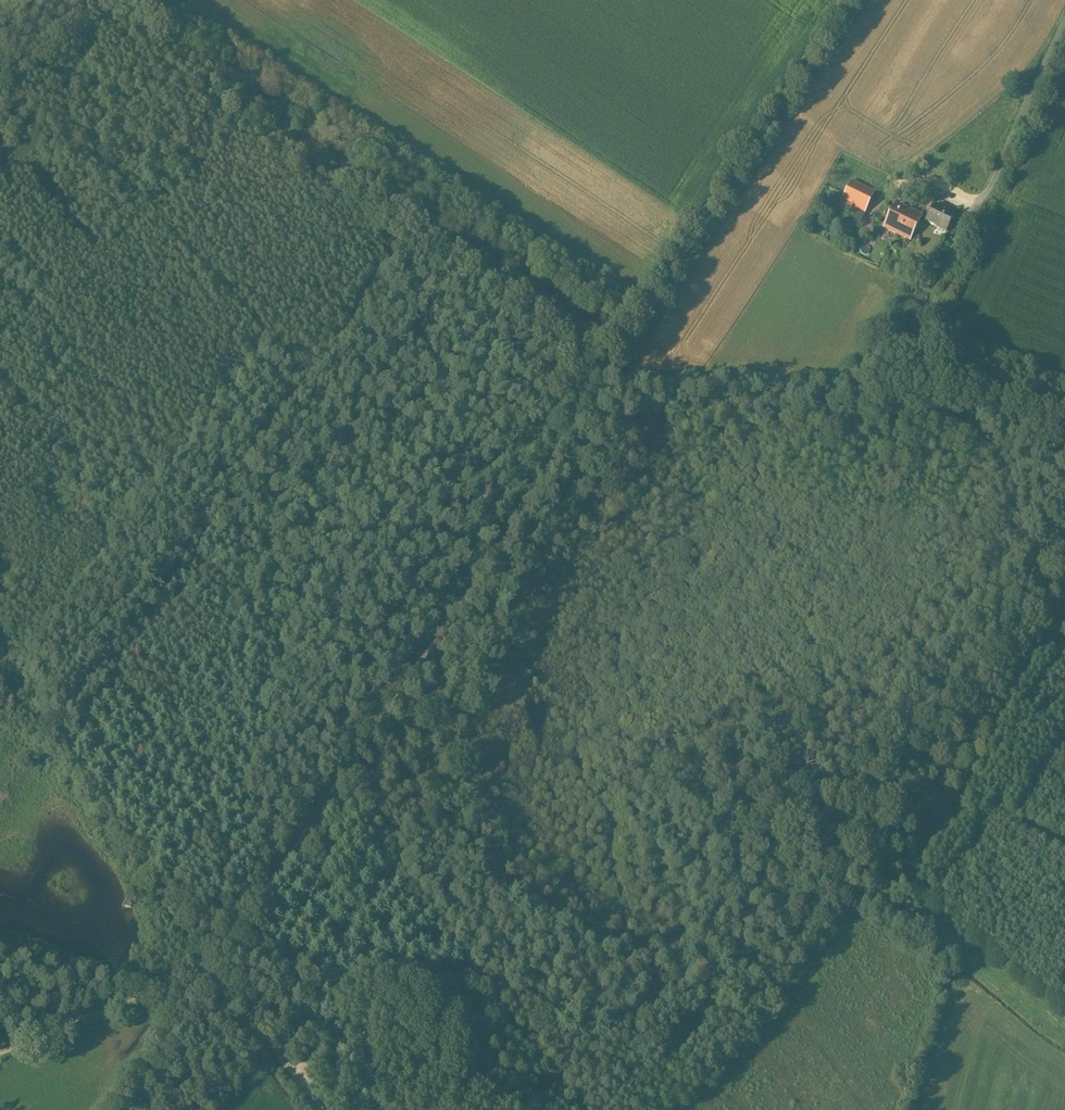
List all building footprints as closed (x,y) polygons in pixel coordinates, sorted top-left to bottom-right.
[(875,193),(851,182),(838,209),(861,221),(875,193)] [(914,215),(894,205),(883,228),(910,242),(922,218),(914,214),(914,215)] [(951,226),(944,223),(938,235),(945,238),(951,226)] [(132,905),(127,899),(121,907),(130,908),(132,905)]
